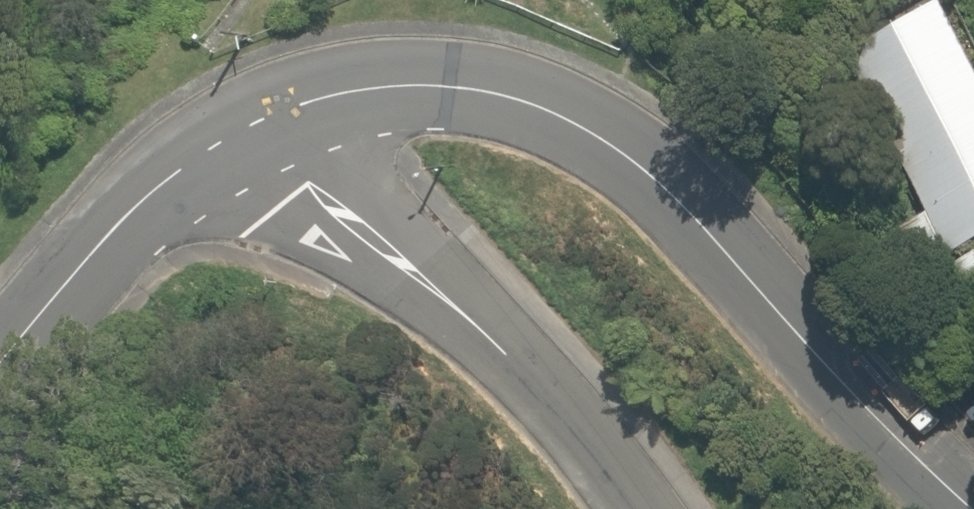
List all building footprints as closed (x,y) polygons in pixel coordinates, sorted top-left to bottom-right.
[(843,47),(948,249),(973,236),(973,50),(948,0),(934,0),(843,47)]
